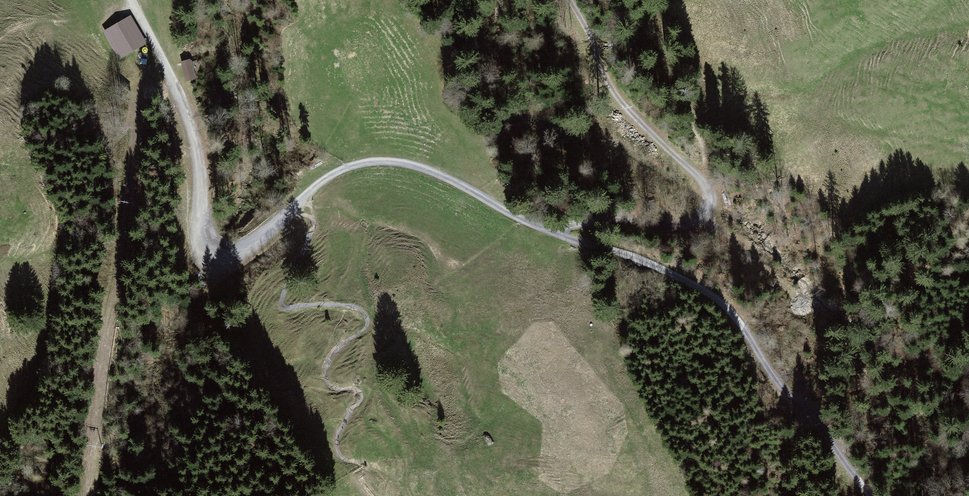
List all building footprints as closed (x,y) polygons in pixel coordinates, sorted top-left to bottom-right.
[(128,17),(102,34),(119,61),(146,44),(128,17)] [(192,60),(181,62),(186,83),(197,80),(192,60)]
